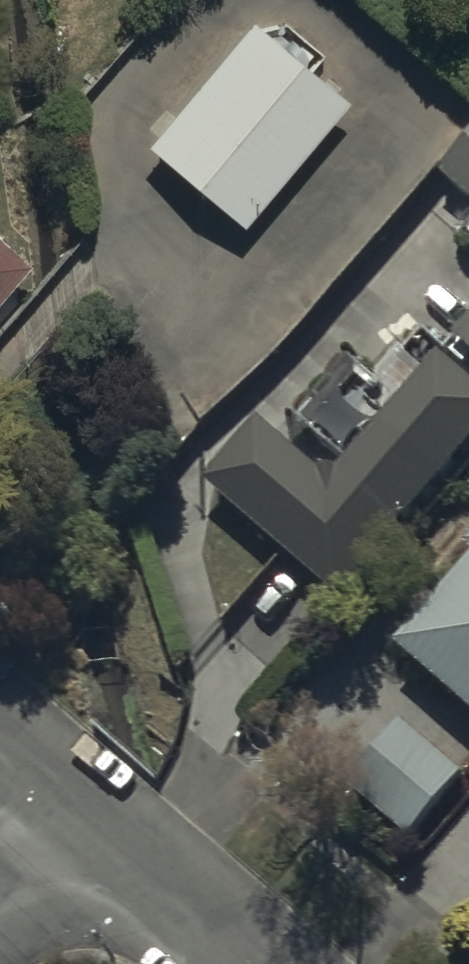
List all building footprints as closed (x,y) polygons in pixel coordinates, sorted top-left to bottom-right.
[(251,25),(147,146),(247,233),(352,112),(251,25)] [(435,165),(468,196),(468,127),(435,165)] [(28,266),(0,242),(0,299),(28,266)] [(202,474),(333,588),(468,433),(468,374),(435,345),(323,473),(255,413),(202,474)] [(468,715),(468,573),(398,652),(468,715)] [(409,841),(416,847),(468,782),(405,730),(352,795),(409,841)]
